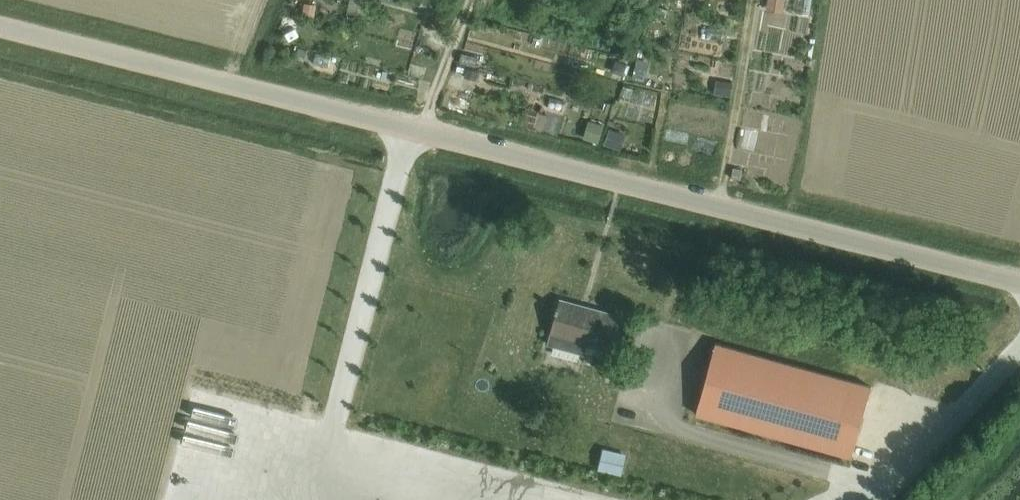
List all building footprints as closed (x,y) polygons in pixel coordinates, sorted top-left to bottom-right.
[(348,12),(365,16),(369,1),(365,0),(351,0),(348,12)] [(637,6),(651,10),(654,0),(639,0),(637,6)] [(766,11),(783,14),(786,0),(768,0),(767,6),(766,11)] [(299,47),(297,55),(306,58),(308,50),(299,47)] [(638,59),(633,76),(645,80),(650,63),(638,59)] [(617,61),(613,72),(624,76),(628,65),(617,61)] [(731,97),(733,84),(717,81),(715,94),(731,97)] [(613,350),(623,315),(561,298),(551,333),(613,350)] [(854,456),(873,385),(718,342),(698,412),(854,456)] [(603,450),(598,472),(622,477),(627,455),(603,450)]
